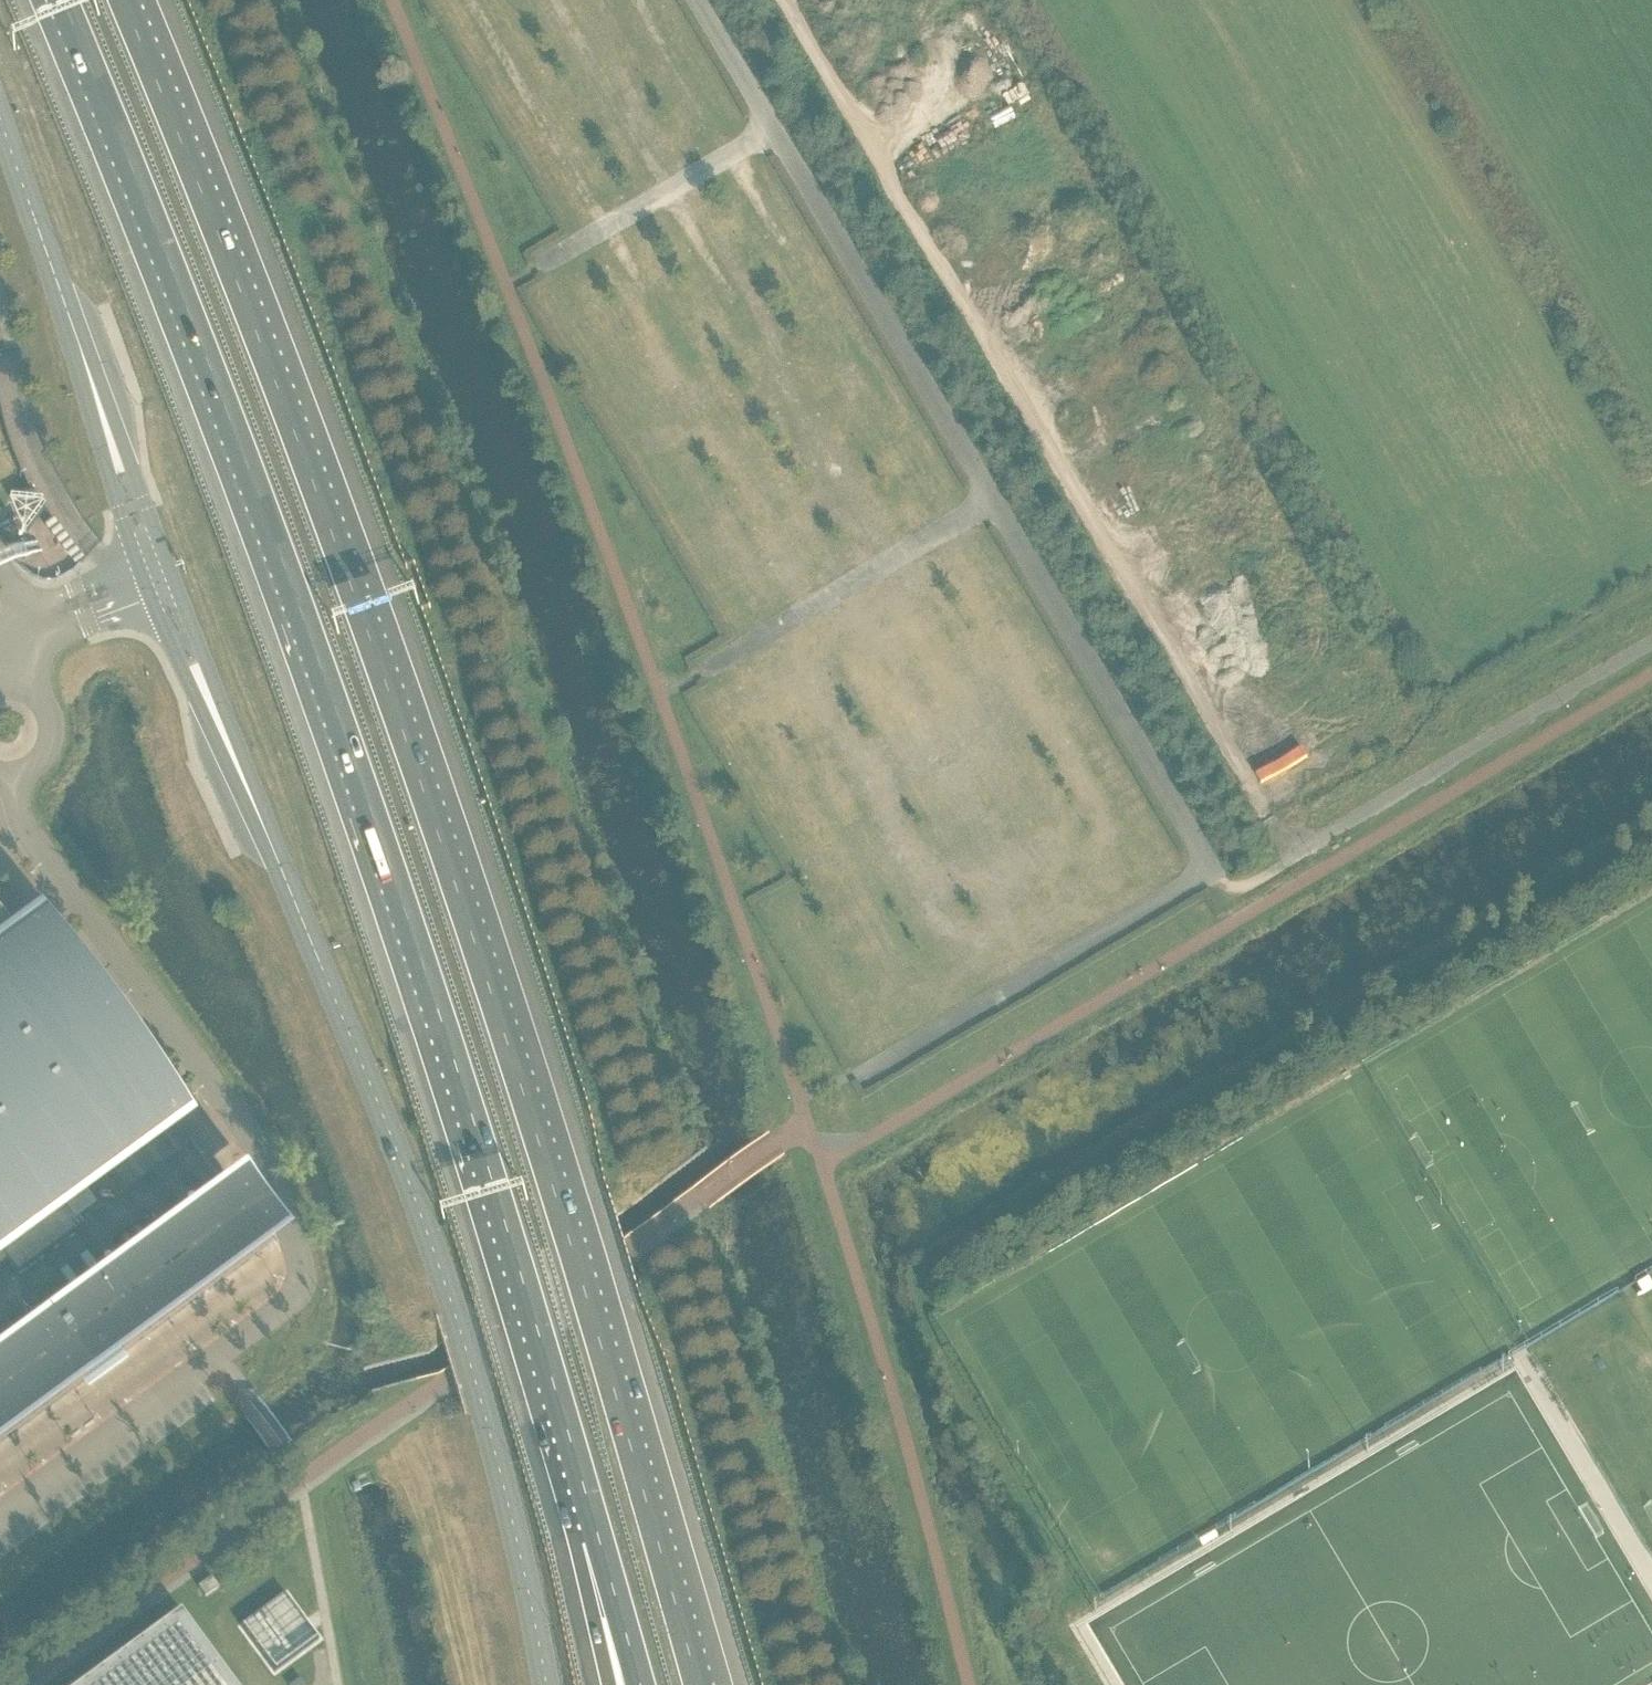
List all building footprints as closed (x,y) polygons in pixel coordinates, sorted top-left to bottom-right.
[(25,491),(12,498),(14,501),(23,519),(40,510),(29,488),(25,491)] [(178,1112),(40,924),(16,940),(0,918),(0,1266),(48,1230),(39,1219),(181,1116),(178,1112)] [(84,1382),(270,1246),(231,1193),(230,1194),(0,1362),(0,1444),(73,1390),(84,1382)] [(206,1597),(219,1587),(212,1577),(199,1587),(206,1597)] [(83,1684),(231,1684),(179,1615),(83,1684)]
